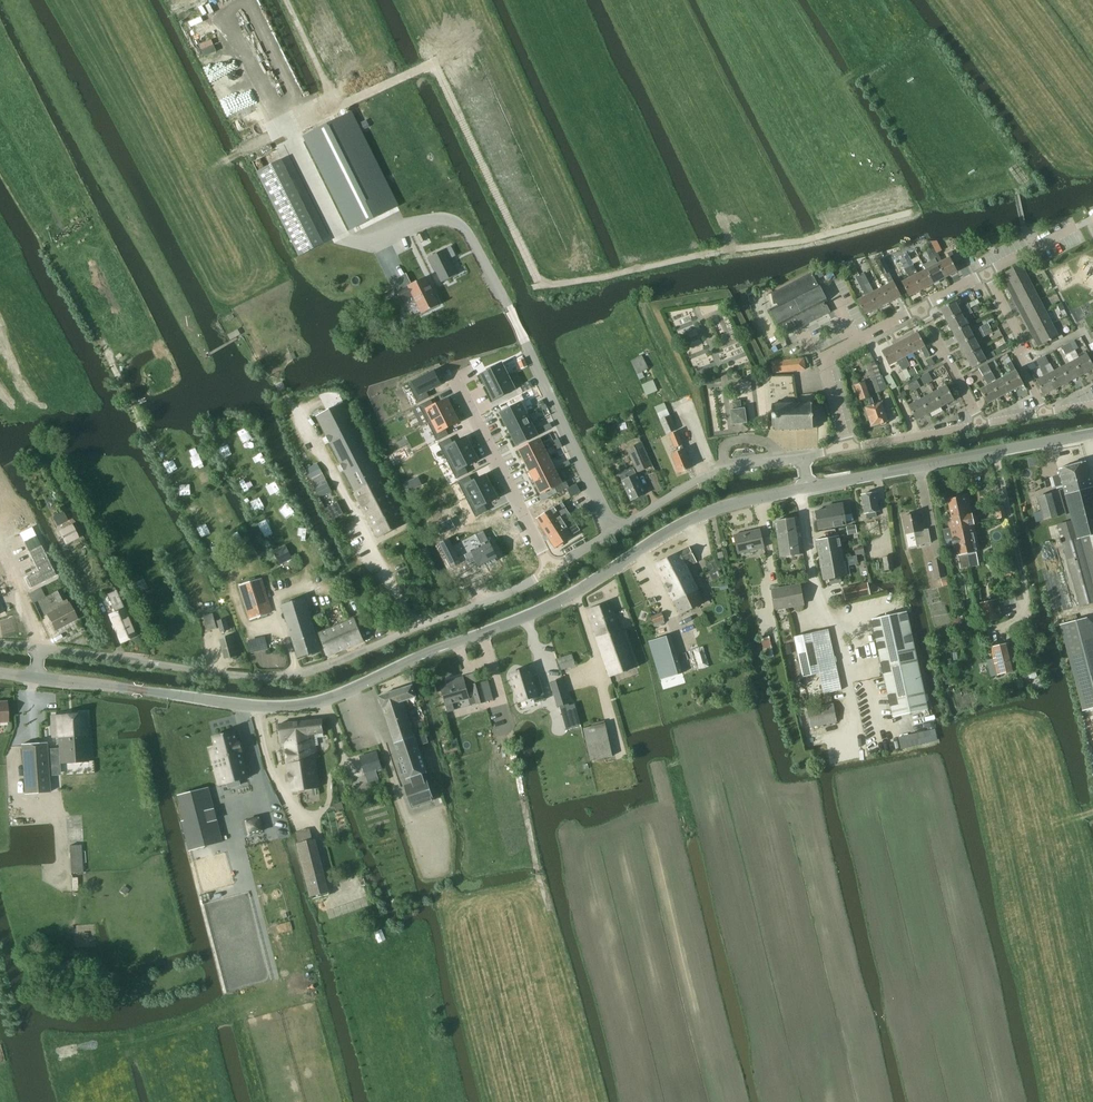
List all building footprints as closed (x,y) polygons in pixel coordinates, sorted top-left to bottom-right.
[(348,114),(302,137),(349,231),(395,208),(348,114)] [(257,172),(274,206),(296,195),(279,161),(257,172)] [(274,206),(299,256),(321,245),(296,195),(274,206)] [(445,250),(429,257),(441,283),(457,275),(445,250)] [(933,255),(945,278),(957,272),(950,258),(942,262),(937,253),(933,255)] [(933,284),(945,278),(933,255),(929,257),(934,266),(926,270),(933,284)] [(909,256),(905,258),(909,267),(913,265),(909,256)] [(905,258),(901,260),(905,269),(909,267),(905,258)] [(889,273),(890,272),(883,259),(876,263),(884,276),(885,275),(884,275),(889,273)] [(1007,287),(1028,276),(1021,264),(1001,275),(1007,287)] [(933,284),(926,270),(918,274),(913,265),(909,267),(921,290),(933,284)] [(909,297),(921,290),(909,267),(905,269),(910,278),(902,283),(909,297)] [(769,309),(775,321),(779,328),(781,327),(786,336),(828,314),(824,306),(826,305),(825,304),(828,302),(819,285),(812,273),(771,294),(777,305),(769,309)] [(884,275),(885,275),(889,284),(882,288),(889,302),(901,296),(889,273),(884,275)] [(864,274),(860,276),(865,285),(869,283),(864,274)] [(860,275),(855,278),(861,288),(865,285),(860,276),(860,275)] [(1034,288),(1028,276),(1007,287),(1013,299),(1034,288)] [(412,284),(408,286),(413,295),(422,314),(439,305),(425,277),(412,284)] [(874,292),(869,283),(865,285),(877,308),(889,302),(882,288),(874,292)] [(865,285),(861,288),(865,297),(857,301),(865,315),(877,308),(865,285)] [(1040,300),(1034,288),(1013,299),(1019,311),(1040,300)] [(1046,312),(1040,300),(1019,311),(1026,323),(1046,312)] [(941,309),(947,321),(971,309),(968,304),(959,309),(955,301),(941,309)] [(971,309),(947,321),(954,333),(968,325),(964,319),(973,314),(971,309)] [(1052,324),(1046,312),(1026,323),(1032,335),(1052,324)] [(396,321),(390,323),(393,333),(399,330),(396,321)] [(1058,336),(1052,324),(1032,335),(1038,347),(1050,341),(1051,344),(1058,341),(1056,338),(1058,336)] [(983,333),(983,332),(981,328),(972,333),(968,325),(954,333),(960,345),(983,333)] [(918,333),(906,339),(913,353),(921,349),(926,358),(930,356),(918,333)] [(966,356),(980,349),(976,341),(985,336),(983,333),(960,345),(966,356)] [(906,357),(913,353),(906,339),(894,345),(911,377),(915,375),(906,357)] [(1006,343),(998,347),(999,349),(1001,353),(1009,349),(1009,348),(1008,345),(1006,343)] [(1082,375),(1092,369),(1092,366),(1087,354),(1079,358),(1075,350),(1074,351),(1070,343),(1066,345),(1082,375)] [(911,377),(894,345),(882,352),(889,366),(897,362),(907,380),(911,377)] [(1069,382),(1082,375),(1066,345),(1062,347),(1066,355),(1065,356),(1069,363),(1062,367),(1069,382)] [(980,349),(966,356),(972,369),(995,356),(993,352),(984,357),(980,349)] [(637,374),(649,369),(643,356),(631,361),(637,374)] [(1069,382),(1062,367),(1054,371),(1050,363),(1049,364),(1045,356),(1041,359),(1057,388),(1069,382)] [(782,361),(783,372),(805,370),(804,359),(782,361)] [(1044,395),(1057,388),(1041,359),(1037,361),(1041,369),(1040,369),(1044,377),(1037,381),(1044,395)] [(529,367),(525,360),(518,363),(522,370),(529,367)] [(773,373),(783,372),(782,361),(772,362),(773,373)] [(1004,377),(1012,391),(1024,385),(1011,362),(1007,364),(1012,373),(1004,377)] [(878,391),(887,388),(882,376),(881,377),(877,366),(876,367),(875,363),(869,365),(870,369),(868,369),(872,380),(874,379),(878,391)] [(491,373),(487,375),(491,384),(510,375),(505,366),(498,370),(497,368),(490,370),(491,373)] [(1012,391),(1004,377),(996,381),(988,366),(984,368),(1000,397),(1012,391)] [(988,404),(1000,397),(984,368),(980,371),(988,386),(980,390),(988,404)] [(436,373),(410,387),(420,402),(431,395),(429,390),(441,383),(436,373)] [(928,373),(924,375),(929,383),(933,381),(928,373)] [(929,383),(924,375),(920,377),(924,385),(929,383)] [(511,377),(492,387),(497,396),(516,387),(511,377)] [(916,379),(912,381),(916,389),(920,387),(916,379)] [(653,380),(642,385),(646,395),(658,390),(653,380)] [(916,389),(912,381),(907,384),(912,392),(916,389)] [(886,421),(888,421),(882,403),(874,405),(871,397),(866,382),(855,385),(860,400),(868,397),(871,406),(865,408),(871,426),(880,423),(882,425),(886,424),(886,421)] [(526,384),(513,391),(515,396),(529,389),(526,384)] [(946,386),(934,393),(941,407),(954,400),(946,386)] [(929,414),(941,407),(934,393),(921,399),(929,414)] [(929,414),(921,399),(909,406),(916,420),(929,414)] [(434,401),(422,407),(425,413),(431,410),(433,419),(450,411),(446,402),(437,407),(434,401)] [(732,425),(747,423),(745,408),(742,409),(741,401),(733,402),(734,410),(730,410),(732,425)] [(381,477),(343,403),(316,417),(355,492),(381,477)] [(522,403),(508,411),(513,418),(527,411),(522,403)] [(773,430),(818,428),(817,419),(812,420),(812,403),(796,404),(772,405),(773,421),(773,430)] [(451,413),(434,422),(439,431),(435,433),(437,440),(449,434),(447,428),(455,422),(451,413)] [(528,414),(514,422),(515,431),(532,422),(528,414)] [(670,415),(660,419),(661,420),(667,435),(676,430),(670,416),(670,415)] [(535,425),(517,434),(522,442),(540,434),(535,425)] [(679,473),(692,467),(682,445),(683,444),(678,432),(670,435),(675,448),(677,447),(679,452),(672,455),(679,473)] [(452,439),(441,444),(444,450),(449,448),(453,456),(470,449),(464,439),(454,444),(452,439)] [(543,439),(524,447),(529,456),(546,449),(543,439)] [(644,470),(652,466),(642,443),(628,449),(634,464),(640,461),(644,470)] [(409,455),(406,449),(394,455),(397,461),(409,455)] [(457,470),(452,472),(455,477),(467,470),(465,465),(476,460),(475,457),(471,451),(453,460),(457,470)] [(549,451),(530,459),(535,466),(553,459),(549,451)] [(554,462),(537,471),(540,477),(558,468),(554,462)] [(1060,476),(1053,478),(1056,488),(1063,486),(1090,478),(1086,464),(1086,463),(1085,463),(1059,470),(1060,476)] [(634,469),(620,476),(620,477),(631,501),(646,494),(635,470),(634,469)] [(559,472),(542,481),(547,490),(557,484),(560,490),(572,484),(569,478),(564,481),(559,472)] [(470,476),(458,482),(460,487),(465,485),(471,495),(490,486),(485,477),(474,482),(470,476)] [(355,492),(378,538),(405,524),(381,477),(355,492)] [(421,487),(417,478),(406,483),(410,492),(421,487)] [(1058,526),(1063,543),(1078,539),(1092,535),(1092,489),(1090,478),(1063,486),(1073,521),(1058,526)] [(325,479),(313,485),(319,498),(332,492),(325,479)] [(581,493),(577,485),(571,488),(575,496),(581,493)] [(491,488),(471,498),(476,507),(472,510),(476,517),(486,511),(483,505),(496,499),(491,488)] [(876,493),(874,493),(873,491),(868,492),(867,494),(862,495),(865,513),(866,513),(867,519),(877,517),(876,512),(879,511),(876,493)] [(1059,516),(1053,494),(1038,498),(1044,520),(1059,516)] [(948,519),(950,529),(961,527),(974,525),(968,496),(948,500),(952,518),(948,519)] [(327,507),(333,520),(344,514),(337,502),(327,507)] [(537,519),(547,535),(558,528),(555,524),(562,520),(566,525),(572,521),(572,522),(573,521),(568,513),(569,512),(563,503),(537,519)] [(592,512),(587,504),(581,508),(586,516),(592,512)] [(819,530),(846,525),(843,504),(831,506),(831,509),(815,511),(819,530)] [(996,507),(998,519),(1006,517),(1003,506),(996,507)] [(917,546),(931,543),(929,529),(922,531),(919,514),(903,517),(906,534),(914,533),(917,546)] [(781,557),(803,553),(798,518),(776,521),(781,557)] [(578,532),(572,522),(572,521),(566,525),(562,520),(555,524),(558,528),(547,535),(555,548),(573,537),(572,535),(578,532)] [(456,530),(451,521),(436,528),(441,537),(456,530)] [(71,525),(59,531),(65,544),(78,538),(71,525)] [(967,554),(969,566),(979,565),(976,552),(979,552),(974,525),(961,527),(964,544),(968,544),(970,553),(967,554)] [(950,529),(943,530),(945,540),(952,539),(955,556),(958,555),(960,568),(969,566),(967,554),(970,553),(968,544),(964,544),(961,527),(950,529)] [(738,554),(764,548),(760,529),(734,535),(738,554)] [(472,556),(467,558),(472,565),(475,563),(479,570),(497,560),(484,533),(476,536),(482,548),(470,554),(472,556)] [(1062,543),(1080,606),(1092,602),(1092,535),(1078,539),(1063,543),(1062,543)] [(819,554),(841,550),(839,537),(817,541),(819,554)] [(452,542),(445,545),(456,569),(461,566),(452,542)] [(292,559),(285,545),(272,552),(279,566),(292,559)] [(687,567),(696,562),(689,548),(656,564),(680,615),(704,603),(687,567)] [(841,550),(819,554),(824,580),(830,579),(831,584),(841,582),(840,577),(846,576),(841,550)] [(33,578),(36,583),(62,570),(52,551),(45,554),(52,568),(33,578)] [(883,558),(884,571),(892,570),(891,557),(883,558)] [(936,579),(945,577),(942,559),(932,561),(936,579)] [(144,580),(137,583),(141,592),(148,589),(144,580)] [(246,585),(256,618),(271,613),(261,580),(246,585)] [(727,581),(719,583),(721,590),(728,588),(727,581)] [(869,594),(867,584),(843,589),(845,599),(869,594)] [(777,609),(803,604),(800,585),(773,590),(777,609)] [(58,603),(66,599),(61,590),(53,594),(58,603)] [(121,643),(136,636),(124,608),(123,609),(116,594),(108,597),(114,613),(109,615),(121,643)] [(298,658),(321,651),(304,598),(282,605),(298,658)] [(980,605),(984,622),(1002,618),(998,600),(980,605)] [(610,677),(636,668),(620,621),(618,622),(615,612),(611,602),(587,610),(610,677)] [(55,631),(77,619),(69,603),(46,615),(55,631)] [(893,717),(928,710),(907,612),(872,619),(893,717)] [(323,613),(315,615),(317,621),(325,619),(323,613)] [(204,631),(216,628),(213,614),(201,617),(204,631)] [(664,616),(651,620),(654,629),(667,625),(664,616)] [(1060,624),(1074,679),(1092,674),(1092,623),(1087,618),(1060,624)] [(220,632),(229,630),(226,619),(217,622),(220,632)] [(319,634),(328,656),(363,641),(354,619),(319,634)] [(836,657),(834,656),(829,629),(795,637),(804,677),(820,674),(824,694),(842,690),(836,663),(837,662),(836,657)] [(676,636),(651,642),(662,690),(688,684),(676,636)] [(774,656),(769,636),(760,638),(764,658),(774,656)] [(225,659),(237,656),(232,637),(220,640),(225,659)] [(991,648),(997,674),(1015,670),(1009,644),(991,648)] [(572,655),(557,660),(561,670),(575,666),(572,655)] [(557,660),(544,664),(554,696),(567,692),(561,670),(557,660)] [(535,662),(513,669),(519,694),(536,689),(537,694),(549,691),(542,670),(538,672),(535,662)] [(453,684),(441,687),(446,705),(469,699),(470,705),(477,704),(477,703),(472,685),(467,686),(466,687),(463,677),(452,680),(453,684)] [(480,683),(472,685),(477,703),(477,704),(485,702),(493,700),(488,681),(480,683)] [(384,711),(403,705),(409,703),(408,700),(416,698),(412,686),(379,697),(384,711)] [(568,702),(560,704),(564,723),(572,720),(568,702)] [(811,727),(838,722),(834,703),(807,708),(811,727)] [(403,705),(384,711),(406,778),(411,777),(413,783),(405,786),(412,808),(433,800),(426,779),(424,780),(422,773),(426,772),(403,705)] [(60,763),(88,762),(85,713),(57,714),(60,763)] [(308,759),(315,758),(317,758),(314,735),(324,734),(322,720),(279,725),(280,744),(284,743),(285,751),(292,750),(292,746),(306,744),(308,759)] [(608,726),(584,731),(590,764),(614,760),(608,726)] [(556,734),(535,740),(538,753),(572,744),(569,731),(563,733),(561,728),(555,729),(556,734)] [(215,748),(211,750),(213,759),(221,757),(224,768),(221,769),(225,784),(227,783),(229,788),(240,785),(239,781),(247,778),(245,770),(247,769),(242,752),(242,751),(240,742),(237,742),(234,731),(212,737),(215,747),(215,748)] [(25,794),(49,792),(46,744),(22,745),(25,794)] [(319,787),(315,758),(308,759),(306,744),(292,746),(292,750),(285,751),(291,792),(319,787)] [(365,775),(382,770),(377,752),(360,757),(365,775)] [(184,794),(191,819),(182,822),(189,850),(222,842),(208,788),(184,794)] [(261,817),(246,820),(249,835),(265,831),(261,817)] [(298,844),(307,877),(312,896),(326,892),(313,840),(298,844)] [(81,845),(69,846),(71,873),(83,872),(81,845)]
